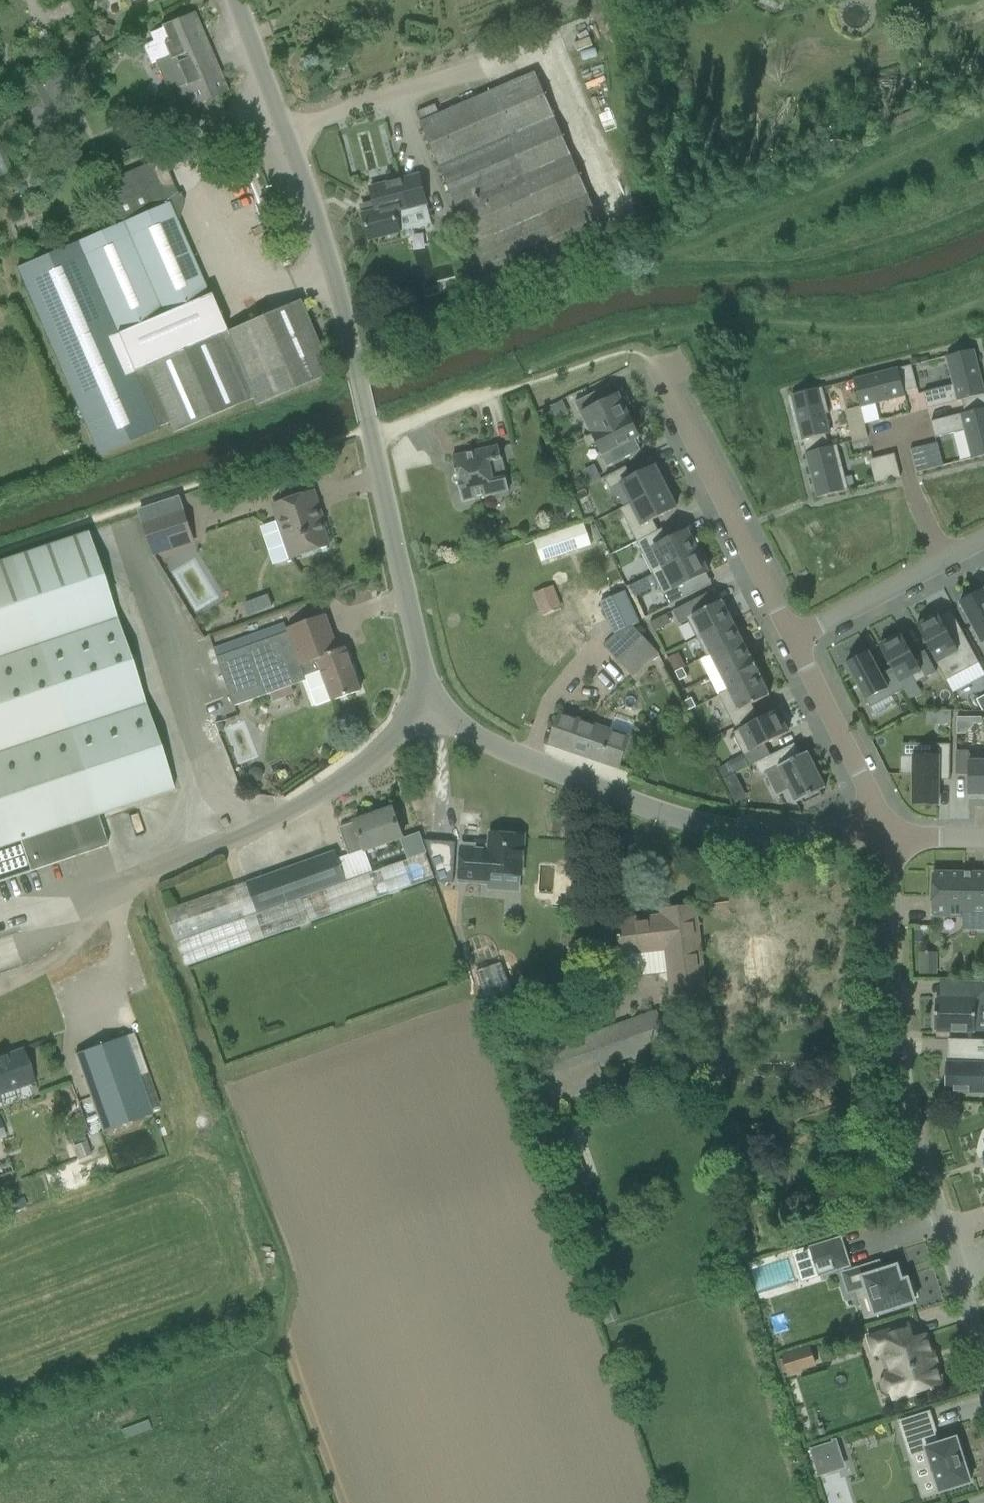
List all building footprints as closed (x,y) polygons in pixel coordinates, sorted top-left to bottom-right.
[(776,10),(780,0),(760,0),(759,3),(776,10)] [(150,65),(155,63),(167,92),(175,89),(183,109),(225,92),(191,14),(162,26),(163,29),(149,35),(152,42),(142,47),(150,65)] [(111,38),(114,27),(102,24),(99,34),(111,38)] [(335,83),(351,78),(347,66),(331,71),(335,83)] [(7,98),(8,87),(10,72),(0,71),(0,98),(7,98)] [(30,131),(58,116),(78,104),(61,74),(40,86),(27,92),(35,108),(21,115),(30,131)] [(536,74),(439,116),(434,106),(416,114),(420,124),(493,292),(608,242),(536,74)] [(9,171),(0,147),(0,174),(9,171)] [(223,330),(208,296),(169,207),(177,203),(179,199),(161,158),(143,166),(127,173),(135,191),(102,205),(112,228),(17,269),(99,457),(158,432),(156,428),(169,423),(173,432),(252,400),(255,398),(225,330),(223,330)] [(428,205),(421,175),(370,188),(374,202),(367,204),(362,212),(370,241),(401,233),(400,232),(432,225),(428,205)] [(31,241),(28,238),(24,238),(21,241),(21,245),(24,248),(28,248),(31,245),(31,241)] [(965,414),(983,409),(983,390),(974,350),(967,352),(966,348),(953,351),(954,355),(947,357),(954,385),(924,393),(928,409),(962,401),(965,414)] [(918,389),(912,366),(854,380),(861,408),(905,396),(905,392),(918,389)] [(592,435),(630,416),(619,394),(614,397),(609,386),(575,403),(582,416),(583,416),(592,435)] [(829,448),(828,441),(826,435),(830,434),(826,415),(829,414),(823,388),(792,396),(805,447),(806,454),(829,448)] [(551,407),(558,420),(569,414),(563,401),(551,407)] [(965,414),(931,422),(935,438),(965,431),(972,459),(983,456),(983,409),(965,414)] [(630,416),(592,435),(602,454),(601,454),(607,467),(641,451),(636,440),(641,437),(630,416)] [(499,446),(453,457),(457,476),(461,475),(463,482),(459,483),(463,502),(483,497),(497,494),(510,490),(506,478),(503,466),(499,446)] [(837,446),(829,448),(806,454),(817,494),(818,498),(843,492),(849,491),(837,446)] [(916,473),(930,470),(924,447),(910,450),(916,473)] [(895,454),(882,458),(887,481),(901,477),(895,454)] [(601,479),(595,466),(583,471),(590,485),(601,479)] [(632,505),(669,486),(667,482),(668,482),(661,469),(657,471),(655,466),(632,478),(627,467),(605,478),(611,489),(622,484),(632,504),(632,505)] [(637,542),(659,531),(653,521),(677,509),(675,505),(678,503),(671,489),(671,490),(669,486),(632,505),(632,504),(621,509),(637,542)] [(277,522),(261,527),(274,565),(311,553),(330,546),(318,509),(320,508),(314,491),(295,497),(271,506),(277,522)] [(138,510),(151,547),(192,533),(180,496),(138,510)] [(573,507),(561,499),(551,514),(564,522),(573,507)] [(536,539),(545,561),(594,543),(586,521),(536,539)] [(653,574),(702,550),(693,533),(690,535),(687,531),(668,540),(663,529),(659,531),(637,542),(653,574)] [(19,843),(29,873),(108,846),(97,816),(174,791),(87,534),(0,562),(0,849),(19,843)] [(702,550),(653,574),(669,606),(695,594),(689,583),(709,573),(707,569),(710,567),(702,550)] [(553,586),(538,592),(544,608),(559,602),(553,586)] [(976,595),(974,592),(962,598),(963,601),(961,603),(974,628),(972,629),(980,645),(983,643),(983,590),(976,595)] [(615,634),(633,626),(640,623),(636,615),(625,592),(600,604),(614,635),(615,634)] [(689,621),(698,639),(733,621),(723,601),(710,607),(705,596),(673,612),(680,626),(689,621)] [(917,626),(941,670),(961,659),(967,670),(979,663),(962,632),(951,638),(939,615),(932,619),(930,616),(918,623),(919,625),(917,626)] [(288,633),(218,659),(235,706),(271,693),(272,693),(293,686),(307,681),(316,707),(333,701),(361,691),(345,648),(343,649),(338,651),(335,643),(325,616),(287,631),(288,633)] [(660,630),(655,620),(650,623),(655,632),(660,630)] [(707,657),(711,655),(742,639),(733,621),(698,639),(707,657)] [(603,645),(634,678),(660,653),(633,626),(615,634),(614,635),(603,645)] [(914,657),(902,635),(894,639),(893,636),(880,643),(882,645),(880,646),(892,669),(900,683),(913,676),(916,683),(937,673),(925,651),(914,657)] [(742,639),(711,655),(720,673),(751,658),(742,639)] [(900,683),(892,669),(881,675),(869,652),(847,664),(847,665),(845,667),(851,679),(854,677),(870,708),(904,690),(900,683)] [(679,654),(668,659),(675,673),(676,672),(683,669),(686,667),(679,654)] [(752,657),(751,658),(720,673),(729,691),(760,676),(761,675),(752,657)] [(676,672),(680,681),(688,677),(683,669),(676,672)] [(760,676),(729,691),(720,696),(735,728),(740,725),(758,716),(752,705),(770,696),(760,676)] [(692,699),(684,703),(689,711),(696,707),(692,699)] [(750,767),(771,756),(765,745),(789,733),(785,725),(788,724),(781,712),(779,713),(778,711),(733,733),(750,767)] [(941,712),(940,725),(951,724),(952,711),(941,712)] [(560,714),(550,744),(619,768),(630,738),(610,731),(560,714)] [(215,724),(219,733),(224,731),(225,726),(223,721),(215,724)] [(902,754),(900,754),(900,775),(915,775),(914,804),(938,805),(938,781),(950,781),(951,745),(938,745),(937,757),(902,756),(902,754)] [(789,747),(755,764),(761,777),(779,768),(796,802),(796,803),(802,801),(804,805),(823,796),(820,791),(826,789),(825,787),(825,788),(819,775),(815,766),(814,766),(808,753),(808,752),(795,759),(790,748),(789,747)] [(957,775),(970,775),(970,795),(983,795),(983,754),(971,754),(971,751),(957,751),(957,775)] [(728,764),(718,770),(723,780),(724,780),(733,775),(728,764)] [(733,775),(724,780),(728,788),(739,782),(735,774),(733,775)] [(167,910),(188,969),(436,880),(426,853),(373,872),(365,851),(403,837),(393,809),(377,814),(377,813),(364,818),(365,819),(355,822),(355,823),(340,828),(350,855),(338,859),(335,851),(291,867),(292,868),(278,872),(167,910)] [(522,875),(524,836),(491,833),(490,851),(477,850),(477,848),(462,847),(460,877),(487,879),(488,872),(522,875)] [(453,883),(454,869),(435,868),(440,883),(453,883)] [(983,913),(983,873),(933,873),(933,916),(965,917),(964,913),(983,913)] [(705,997),(697,926),(695,906),(663,910),(664,917),(617,922),(621,956),(624,978),(668,974),(671,1002),(705,997)] [(474,971),(485,994),(508,984),(498,961),(474,971)] [(936,1032),(976,1033),(976,1032),(976,1002),(983,1002),(983,983),(955,982),(954,998),(940,998),(937,998),(936,1032)] [(658,1011),(536,1054),(548,1086),(554,1105),(607,1086),(601,1069),(670,1044),(658,1011)] [(125,1037),(75,1055),(102,1132),(152,1114),(125,1037)] [(969,1063),(947,1062),(946,1093),(983,1094),(983,1041),(969,1040),(969,1063)] [(16,1090),(35,1083),(23,1049),(0,1057),(0,1095),(16,1090)] [(87,1143),(81,1145),(73,1147),(78,1160),(91,1155),(87,1143)] [(810,1250),(795,1255),(803,1280),(818,1275),(819,1276),(849,1266),(841,1239),(810,1249),(810,1250)] [(912,1283),(908,1284),(907,1281),(901,1283),(897,1268),(882,1272),(879,1263),(843,1274),(849,1292),(861,1289),(864,1298),(870,1296),(876,1314),(914,1302),(913,1299),(916,1297),(912,1283)] [(913,1340),(909,1326),(870,1338),(875,1353),(886,1350),(894,1373),(886,1375),(887,1378),(886,1379),(884,1380),(883,1381),(882,1382),(881,1384),(881,1385),(881,1387),(881,1389),(881,1390),(882,1392),(883,1393),(885,1394),(886,1395),(888,1395),(889,1396),(891,1396),(892,1395),(894,1398),(939,1384),(924,1336),(913,1340)] [(783,1356),(789,1376),(806,1370),(800,1351),(783,1356)] [(940,1493),(971,1483),(957,1438),(938,1444),(934,1432),(935,1431),(930,1413),(900,1422),(910,1455),(926,1450),(940,1493)] [(832,1441),(833,1443),(810,1449),(813,1461),(841,1453),(837,1439),(832,1441)]
